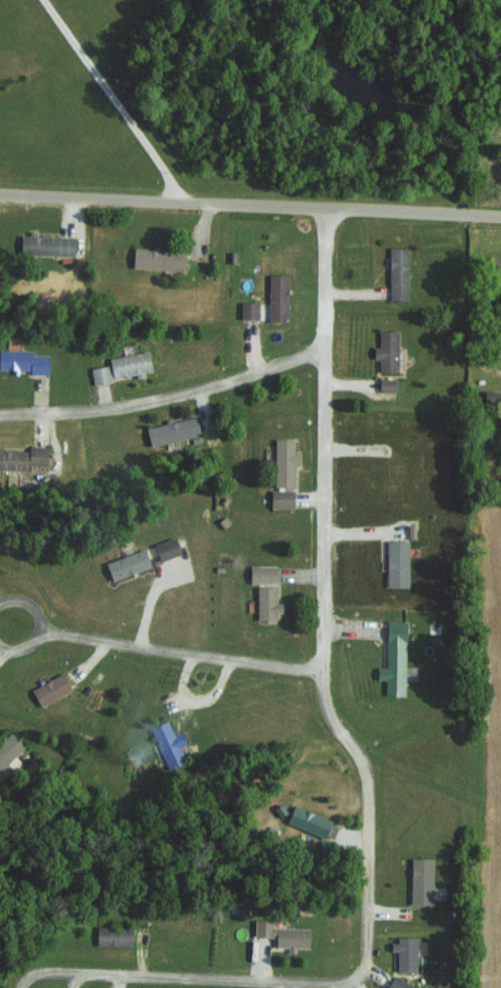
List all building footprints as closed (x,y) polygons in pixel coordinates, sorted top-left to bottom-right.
[(73,256),(74,237),(34,236),(34,233),(20,233),(19,255),(73,256)] [(407,248),(388,248),(389,300),(408,300),(407,248)] [(184,251),(132,249),(132,269),(184,270),(184,251)] [(286,321),(287,275),(269,275),(268,321),(286,321)] [(258,319),(257,302),(239,303),(240,320),(258,319)] [(379,331),(379,347),(372,348),(372,359),(379,359),(379,373),(397,372),(397,331),(379,331)] [(47,355),(32,355),(32,350),(0,350),(0,371),(47,372),(47,355)] [(152,370),(148,350),(107,359),(111,378),(134,373),(136,379),(144,378),(143,372),(152,370)] [(90,368),(92,385),(110,383),(109,366),(90,368)] [(395,379),(379,378),(378,392),(394,392),(395,379)] [(482,391),(482,407),(500,407),(500,391),(482,391)] [(145,427),(148,446),(201,435),(197,417),(145,427)] [(294,451),(294,439),(275,439),(274,487),(293,488),(294,465),(299,465),(299,451),(294,451)] [(28,446),(28,451),(0,450),(0,470),(29,471),(30,465),(46,466),(47,447),(28,446)] [(270,508),(292,508),(293,490),(270,490),(270,508)] [(180,553),(174,536),(153,544),(159,561),(180,553)] [(408,540),(386,541),(387,588),(409,587),(408,540)] [(150,566),(143,548),(104,563),(110,581),(150,566)] [(276,620),(276,612),(278,612),(278,587),(257,586),(256,620),(276,620)] [(385,667),(376,667),(376,679),(386,679),(386,694),(404,695),(406,621),(386,620),(385,667)] [(30,689),(38,706),(71,689),(62,673),(30,689)] [(185,744),(179,731),(173,734),(166,720),(149,728),(168,769),(184,761),(178,747),(185,744)] [(23,745),(9,732),(0,742),(0,769),(23,745)] [(292,806),(285,822),(331,840),(337,823),(292,806)] [(432,857),(410,857),(410,904),(431,905),(432,857)] [(254,937),(274,937),(273,947),(287,947),(287,949),(308,949),(309,928),(272,927),(272,920),(254,919),(254,937)] [(96,926),(96,944),(131,945),(132,927),(96,926)] [(396,951),(397,972),(416,972),(415,938),(390,938),(390,951),(396,951)] [(409,984),(394,974),(385,987),(406,987),(409,984)]
